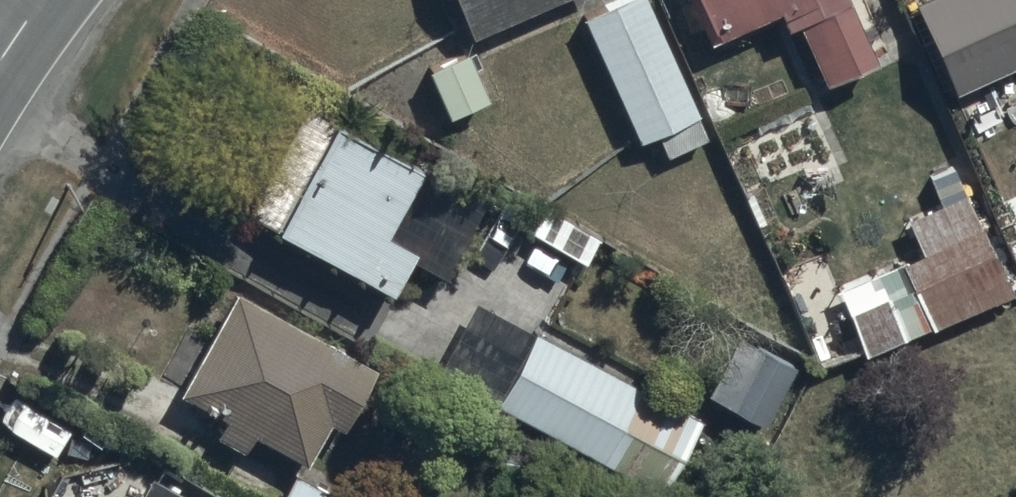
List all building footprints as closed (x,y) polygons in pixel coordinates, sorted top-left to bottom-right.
[(467,46),(572,0),(447,0),(467,46)] [(708,143),(644,0),(614,0),(599,7),(603,15),(580,25),(634,147),(649,141),(660,164),(708,143)] [(706,56),(774,24),(781,39),(794,33),(825,101),(879,75),(845,0),(679,0),(706,56)] [(908,12),(949,102),(1015,72),(1015,0),(935,0),(908,12)] [(463,60),(420,78),(442,128),(484,110),(463,60)] [(487,210),(303,104),(237,221),(391,308),(412,270),(443,288),(487,210)] [(1010,304),(962,192),(876,228),(924,341),(1010,304)] [(878,293),(836,310),(860,365),(902,347),(878,293)] [(378,381),(236,297),(176,398),(218,423),(210,436),(245,456),(251,445),(305,477),(331,433),(343,440),(378,381)] [(531,334),(488,411),(641,496),(662,496),(699,431),(531,334)] [(794,373),(733,346),(700,415),(760,444),(794,373)] [(283,496),(324,496),(295,479),(283,496)] [(147,489),(142,496),(162,496),(147,489)]
